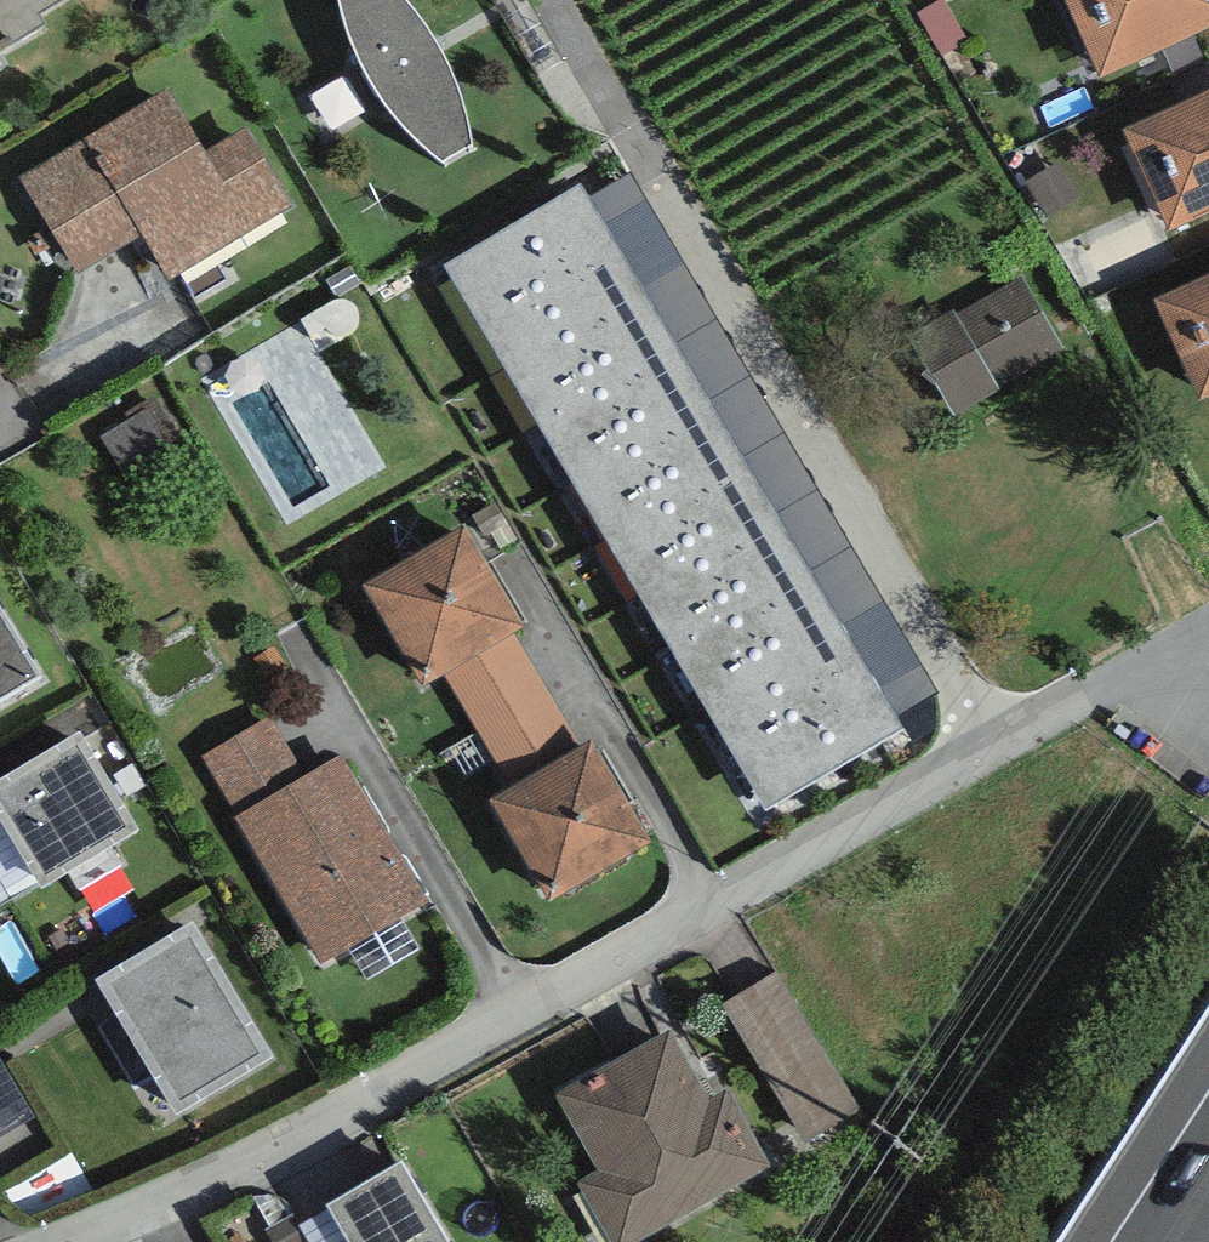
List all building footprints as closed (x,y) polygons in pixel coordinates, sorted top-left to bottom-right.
[(43,32),(38,23),(76,0),(0,0),(0,57),(43,32)] [(443,171),(472,155),(471,144),(469,131),(465,118),(460,104),(456,91),(453,81),(447,69),(442,58),(435,47),(428,36),(420,27),(414,18),(405,10),(399,1),(398,0),(337,0),(340,11),(343,22),(345,32),(349,44),(356,58),(360,71),(367,83),(374,96),(384,109),(392,122),(403,133),(416,147),(425,155),(434,163),(443,171)] [(1100,88),(1208,39),(1208,0),(1061,0),(1100,88)] [(163,96),(20,183),(81,283),(140,247),(166,288),(290,210),(245,135),(203,160),(163,96)] [(1123,139),(1168,239),(1208,221),(1208,101),(1123,139)] [(591,198),(899,720),(938,697),(630,175),(591,198)] [(445,271),(503,370),(637,292),(579,193),(445,271)] [(1153,308),(1199,408),(1208,403),(1208,283),(1153,308)] [(908,354),(952,422),(1063,352),(1020,284),(908,354)] [(671,350),(637,292),(503,370),(537,429),(671,350)] [(703,404),(671,350),(537,429),(569,483),(703,404)] [(738,462),(703,404),(569,483),(601,542),(738,462)] [(771,517),(738,462),(601,542),(634,597),(771,517)] [(805,574),(771,517),(634,597),(669,656),(805,574)] [(366,592),(424,693),(447,679),(516,639),(523,636),(464,535),(366,592)] [(837,630),(805,574),(669,656),(700,713),(837,630)] [(41,687),(0,619),(0,712),(41,687)] [(903,739),(837,630),(700,713),(766,821),(903,739)] [(582,753),(516,639),(447,679),(511,794),(582,753)] [(202,759),(237,819),(305,778),(270,719),(202,759)] [(0,787),(0,827),(36,886),(43,898),(141,839),(81,738),(0,787)] [(511,794),(490,807),(551,910),(652,850),(591,747),(582,753),(511,794)] [(237,819),(233,821),(323,969),(431,905),(342,756),(305,778),(237,819)] [(36,886),(0,827),(0,909),(36,886)] [(192,930),(94,988),(176,1125),(274,1067),(192,930)] [(778,976),(724,1007),(805,1144),(858,1113),(778,976)] [(578,1182),(612,1241),(648,1241),(773,1171),(730,1095),(712,1105),(672,1034),(556,1099),(597,1171),(578,1182)] [(0,1058),(0,1143),(37,1121),(0,1058)] [(296,1224),(306,1241),(443,1241),(398,1165),(296,1224)]
